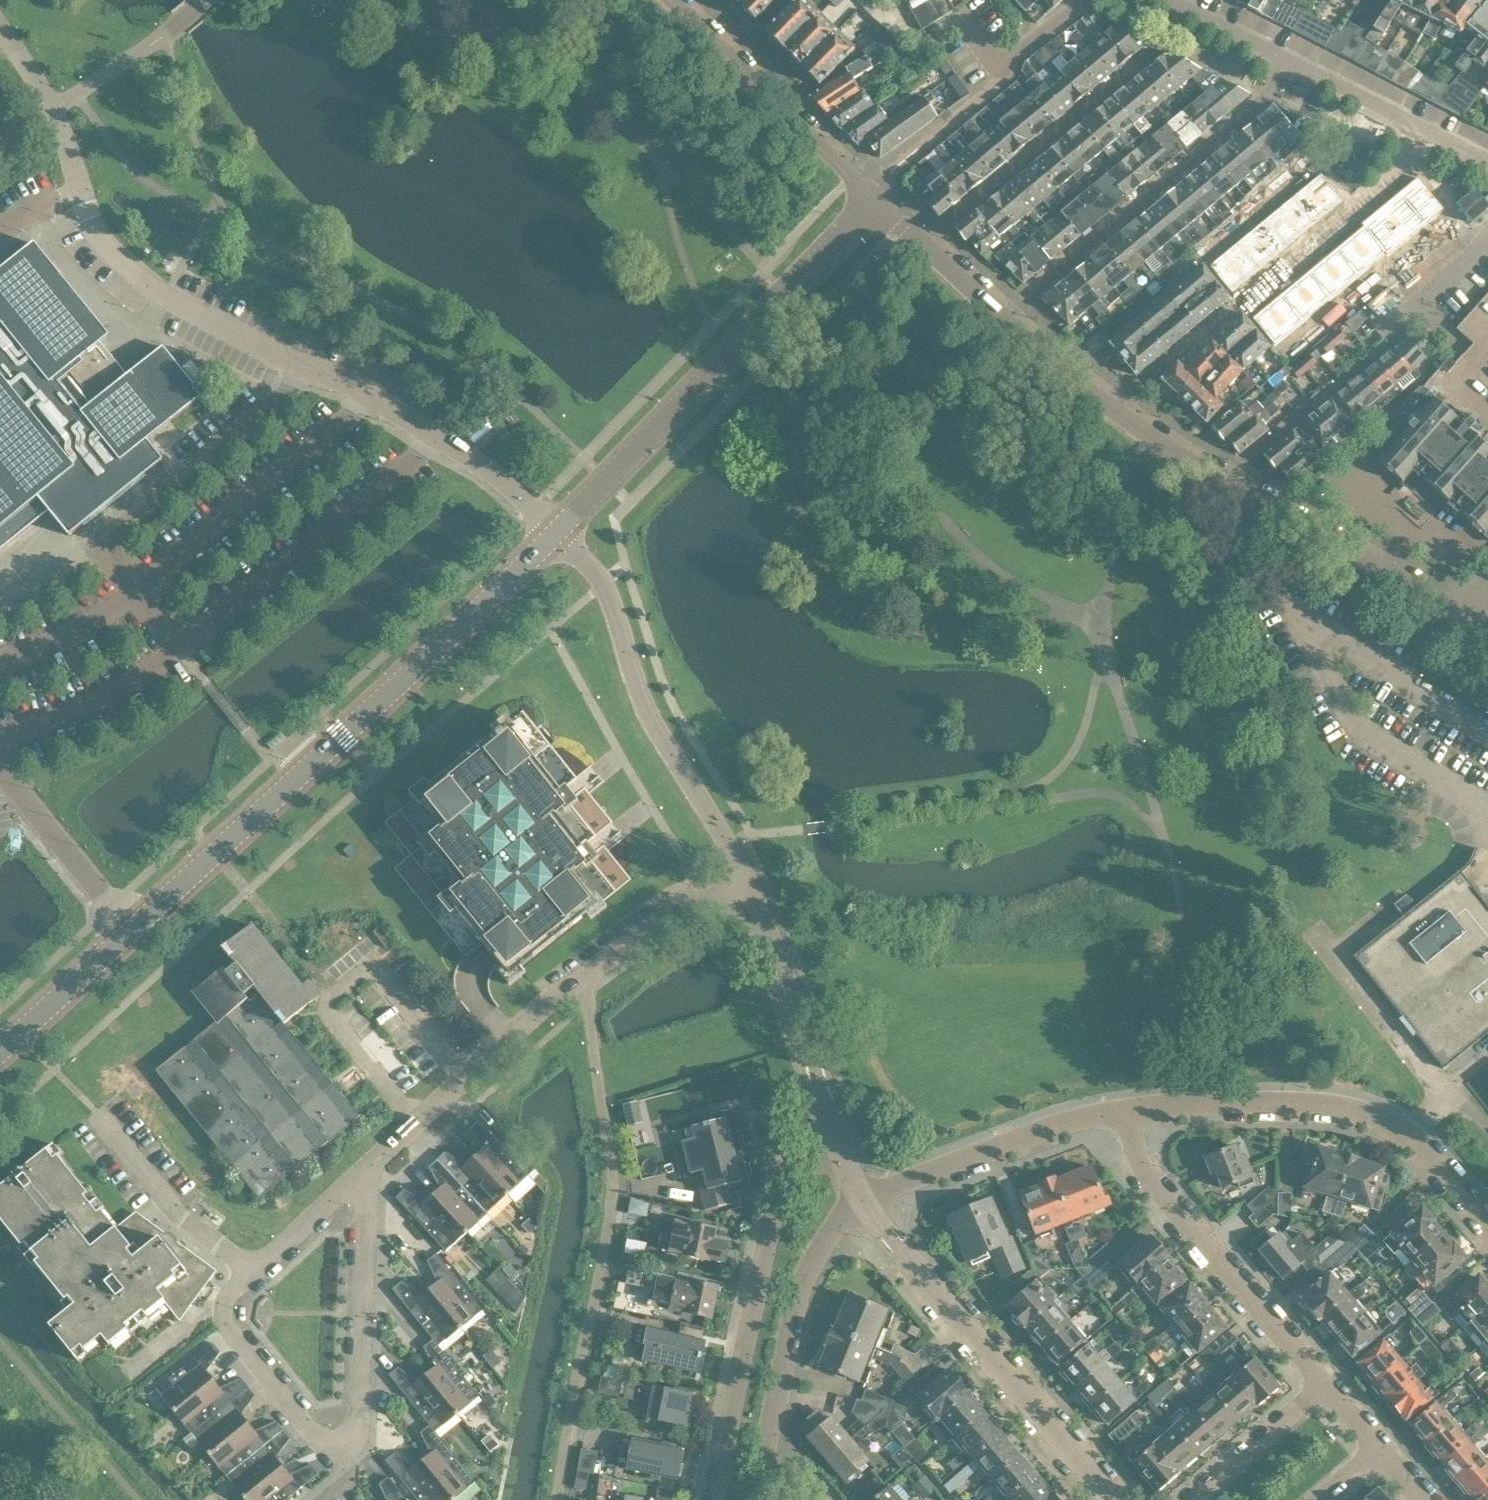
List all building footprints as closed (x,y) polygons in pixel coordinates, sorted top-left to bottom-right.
[(744,7),(742,8),(755,20),(766,31),(797,0),(737,0),(744,7)] [(766,31),(784,48),(819,13),(806,0),(797,0),(766,31)] [(923,30),(954,9),(949,0),(905,0),(923,30)] [(1026,11),(1038,0),(1015,0),(1026,11)] [(1053,9),(1062,0),(1045,0),(1053,9)] [(1252,9),(1256,0),(1234,0),(1252,9)] [(1252,9),(1273,20),(1276,15),(1262,8),(1267,0),(1256,0),(1252,9)] [(1276,15),(1273,20),(1285,26),(1296,6),(1295,5),(1297,0),(1284,0),(1276,15)] [(1352,60),(1376,73),(1389,51),(1377,45),(1393,21),(1404,26),(1410,16),(1421,0),(1393,0),(1375,25),(1364,41),(1352,60)] [(1404,26),(1422,36),(1424,33),(1439,6),(1448,11),(1453,0),(1421,0),(1410,16),(1404,26)] [(1422,36),(1424,33),(1436,39),(1442,24),(1446,26),(1442,36),(1454,41),(1460,34),(1487,2),(1487,0),(1453,0),(1448,11),(1439,6),(1424,33),(1422,36)] [(1454,41),(1456,41),(1455,43),(1467,51),(1456,67),(1462,71),(1487,39),(1487,2),(1460,34),(1454,41)] [(1105,13),(1099,6),(1099,5),(1087,14),(1095,22),(1105,13)] [(1305,12),(1294,30),(1328,48),(1333,39),(1336,39),(1340,30),(1305,12)] [(837,31),(819,13),(784,48),(802,66),(837,31)] [(1095,22),(1087,14),(1081,19),(1091,30),(1092,29),(1099,39),(1090,46),(1112,72),(1127,60),(1106,35),(1098,25),(1095,22)] [(1333,39),(1328,48),(1352,60),(1364,41),(1375,25),(1364,18),(1358,26),(1348,20),(1340,30),(1336,39),(1333,39)] [(1127,60),(1149,42),(1116,25),(1106,35),(1127,60)] [(837,31),(802,66),(820,84),(855,48),(837,31)] [(1090,46),(1080,32),(1072,39),(1082,51),(1074,58),(1097,85),(1112,72),(1090,46)] [(892,34),(886,37),(892,47),(901,42),(892,34)] [(928,35),(921,40),(928,50),(935,46),(928,35)] [(892,47),(886,37),(878,41),(885,52),(892,47)] [(1057,37),(1053,41),(1045,46),(1055,59),(1061,55),(1063,53),(1067,49),(1057,37)] [(1462,71),(1460,73),(1469,78),(1475,71),(1478,72),(1482,66),(1485,67),(1487,62),(1487,39),(1462,71)] [(885,52),(878,41),(871,46),(877,56),(883,53),(885,52)] [(877,56),(871,46),(863,51),(866,56),(869,61),(877,56)] [(1045,46),(1041,49),(1059,71),(1082,97),(1097,85),(1074,58),(1067,49),(1063,53),(1061,55),(1055,59),(1045,46)] [(1041,49),(1034,55),(1052,77),(1044,83),(1067,110),(1082,97),(1059,71),(1041,49)] [(938,65),(945,60),(938,50),(931,55),(938,65)] [(1405,62),(1389,51),(1376,73),(1391,81),(1405,62)] [(1168,52),(1158,61),(1180,88),(1194,77),(1200,85),(1206,80),(1212,75),(1201,69),(1168,52)] [(849,73),(809,96),(827,113),(860,91),(853,79),(887,59),(883,53),(877,56),(869,61),(866,56),(846,69),(849,73)] [(952,70),(945,60),(938,65),(945,75),(952,70)] [(1037,75),(1026,60),(1022,71),(1030,80),(1027,82),(1030,86),(1033,84),(1038,89),(1030,96),(1051,123),(1067,110),(1044,83),(1037,75)] [(1158,61),(1142,73),(1165,101),(1172,109),(1177,104),(1170,96),(1176,91),(1180,88),(1158,61)] [(1420,72),(1405,62),(1391,81),(1412,92),(1421,82),(1415,79),(1420,72)] [(1421,82),(1412,92),(1436,104),(1450,87),(1429,71),(1421,82)] [(1165,101),(1142,73),(1127,86),(1149,113),(1156,122),(1161,118),(1165,115),(1158,107),(1165,101)] [(1212,75),(1206,80),(1212,87),(1231,110),(1250,94),(1240,89),(1222,79),(1214,76),(1212,75)] [(1206,80),(1200,85),(1201,86),(1199,87),(1205,93),(1198,99),(1192,93),(1192,92),(1191,92),(1197,100),(1216,123),(1231,110),(1212,87),(1206,80)] [(1030,96),(1017,82),(1010,88),(1023,102),(1014,109),(1036,135),(1051,123),(1030,96)] [(873,83),(860,91),(827,113),(844,129),(874,107),(868,96),(878,90),(873,83)] [(1450,87),(1436,104),(1464,118),(1476,100),(1453,83),(1450,87)] [(1127,86),(1112,98),(1141,134),(1146,130),(1153,124),(1146,116),(1149,113),(1127,86)] [(1189,106),(1182,112),(1201,135),(1216,123),(1197,100),(1191,92),(1184,99),(1189,106)] [(1002,94),(996,99),(1008,114),(999,122),(1021,148),(1036,135),(1014,109),(1002,94)] [(923,97),(906,109),(866,138),(881,158),(938,116),(926,100),(923,97)] [(1112,98),(1097,111),(1126,146),(1131,143),(1135,139),(1128,131),(1132,128),(1133,130),(1131,132),(1137,138),(1141,134),(1112,98)] [(878,104),(874,107),(844,129),(859,143),(866,138),(906,109),(901,104),(886,115),(878,104)] [(1274,106),(1259,118),(1289,156),(1295,151),(1300,146),(1320,126),(1303,116),(1291,126),(1274,106)] [(999,122),(987,107),(978,114),(984,120),(985,119),(992,128),(985,134),(1007,160),(1021,148),(999,122)] [(1126,146),(1097,111),(1082,124),(1104,151),(1111,159),(1116,155),(1126,146)] [(1169,111),(1165,115),(1161,118),(1186,148),(1201,135),(1182,112),(1175,118),(1169,111)] [(1161,118),(1156,122),(1153,124),(1146,130),(1171,160),(1186,148),(1161,118)] [(1289,156),(1259,118),(1243,131),(1275,169),(1279,166),(1272,158),(1277,154),(1283,162),(1289,156)] [(972,119),(963,126),(969,133),(970,132),(977,141),(969,147),(992,173),(1007,160),(985,134),(972,119)] [(1104,151),(1082,124),(1067,136),(1090,165),(1091,164),(1096,171),(1101,168),(1104,165),(1098,157),(1104,151)] [(1136,140),(1135,139),(1131,143),(1155,173),(1171,160),(1146,130),(1141,134),(1137,138),(1138,139),(1142,136),(1146,141),(1138,148),(1133,142),(1136,140)] [(1275,169),(1243,131),(1228,144),(1252,172),(1259,166),(1268,176),(1275,169)] [(957,132),(948,139),(953,144),(954,144),(962,153),(953,160),(975,186),(992,173),(969,147),(957,132)] [(1090,165),(1067,136),(1051,149),(1077,179),(1081,184),(1086,180),(1090,177),(1084,170),(1090,165)] [(1126,146),(1116,155),(1141,185),(1155,173),(1131,143),(1126,146)] [(1228,144),(1213,156),(1237,185),(1244,178),(1254,190),(1261,183),(1252,172),(1228,144)] [(941,145),(932,151),(937,158),(939,156),(946,165),(937,173),(960,199),(975,186),(953,160),(941,145)] [(1077,179),(1051,149),(1037,161),(1066,196),(1070,193),(1071,192),(1064,183),(1070,178),(1073,182),(1077,179)] [(1297,161),(1302,168),(1312,160),(1307,154),(1297,161)] [(1105,166),(1104,165),(1101,168),(1126,198),(1141,185),(1116,155),(1111,159),(1110,161),(1115,167),(1108,174),(1103,168),(1105,166)] [(1213,156),(1198,169),(1221,198),(1230,209),(1231,211),(1247,197),(1240,189),(1234,195),(1236,197),(1233,199),(1227,193),(1237,185),(1213,156)] [(932,167),(925,158),(919,163),(926,172),(932,167)] [(1066,196),(1037,161),(1022,174),(1044,200),(1051,209),(1055,206),(1059,203),(1052,195),(1059,189),(1066,197),(1066,196)] [(1090,177),(1086,180),(1110,210),(1126,198),(1101,168),(1096,171),(1097,172),(1094,174),(1100,181),(1093,186),(1087,180),(1090,178),(1090,177)] [(1221,198),(1198,169),(1183,181),(1207,211),(1220,227),(1221,226),(1220,225),(1233,213),(1231,211),(1230,209),(1221,215),(1216,209),(1213,212),(1210,208),(1221,198)] [(1287,170),(1278,177),(1283,184),(1292,176),(1287,170)] [(960,199),(937,173),(936,172),(918,187),(930,202),(929,203),(939,216),(960,199)] [(1322,172),(1307,184),(1330,212),(1344,200),(1322,172)] [(1044,200),(1022,174),(1006,186),(1028,213),(1036,222),(1044,215),(1041,212),(1039,214),(1034,208),(1044,200)] [(1399,192),(1426,225),(1445,209),(1418,176),(1399,192)] [(1283,184),(1278,177),(1269,185),(1274,191),(1283,184)] [(1084,193),(1076,200),(1095,223),(1110,210),(1086,180),(1081,184),(1078,186),(1084,193)] [(1183,181),(1168,194),(1205,239),(1212,233),(1205,226),(1203,227),(1196,220),(1207,211),(1183,181)] [(1307,184),(1293,196),(1316,223),(1324,217),(1330,212),(1307,184)] [(1006,186),(991,199),(1013,225),(1021,234),(1025,231),(1025,232),(1031,227),(1026,220),(1024,221),(1022,218),(1028,213),(1006,186)] [(1380,207),(1407,240),(1426,225),(1399,192),(1387,202),(1380,207)] [(1070,193),(1066,196),(1066,197),(1061,201),(1064,204),(1069,203),(1070,205),(1062,211),(1057,205),(1059,203),(1055,206),(1080,236),(1095,223),(1076,200),(1070,193)] [(1259,193),(1250,200),(1255,207),(1265,199),(1259,193)] [(1168,194),(1152,207),(1176,236),(1185,229),(1198,245),(1205,239),(1168,194)] [(1293,196),(1279,207),(1302,235),(1316,223),(1293,196)] [(1013,225),(991,199),(976,211),(1000,240),(1006,247),(1010,244),(1011,243),(1003,233),(1013,225)] [(1255,207),(1250,200),(1241,208),(1246,214),(1255,207)] [(1055,217),(1046,225),(1065,248),(1080,236),(1055,206),(1051,209),(1050,211),(1055,217)] [(1152,207),(1137,219),(1161,249),(1168,242),(1176,250),(1168,257),(1174,264),(1189,252),(1176,236),(1152,207)] [(1275,211),(1265,219),(1288,246),(1302,235),(1279,207),(1275,211)] [(1388,256),(1407,240),(1380,207),(1361,223),(1363,226),(1386,253),(1388,256)] [(976,211),(956,228),(967,241),(969,239),(981,255),(984,258),(993,251),(990,248),(1000,240),(976,211)] [(1161,249),(1137,219),(1121,233),(1145,261),(1153,255),(1161,264),(1153,271),(1158,277),(1174,264),(1168,257),(1161,249)] [(1235,219),(1226,227),(1231,233),(1240,226),(1235,219)] [(1265,219),(1251,230),(1274,258),(1288,246),(1265,219)] [(1431,232),(1437,238),(1446,230),(1441,224),(1431,232)] [(1046,225),(1030,238),(1050,261),(1065,248),(1046,225)] [(1358,230),(1349,238),(1372,265),(1386,253),(1363,226),(1358,230)] [(1231,233),(1226,227),(1216,235),(1221,241),(1231,233)] [(1274,258),(1251,230),(1238,242),(1260,269),(1274,258)] [(1017,249),(1011,243),(1010,244),(1035,273),(1050,261),(1030,238),(1025,232),(1025,231),(1021,234),(1019,236),(1025,243),(1017,249)] [(1428,245),(1437,238),(1431,232),(1422,239),(1428,245)] [(1145,261),(1121,233),(1107,245),(1131,274),(1141,266),(1150,276),(1140,284),(1143,289),(1158,277),(1153,271),(1145,261)] [(1349,238),(1335,249),(1358,276),(1372,265),(1349,238)] [(1238,242),(1224,253),(1246,281),(1260,269),(1238,242)] [(49,510),(69,535),(91,517),(95,522),(106,513),(102,508),(163,459),(147,439),(170,420),(201,394),(162,346),(131,371),(127,374),(101,341),(108,335),(33,243),(0,269),(0,550),(49,510)] [(1197,251),(1202,257),(1211,249),(1206,243),(1197,251)] [(1010,244),(1006,247),(995,256),(1023,283),(1035,273),(1010,244)] [(1131,274),(1107,245),(1091,257),(1115,286),(1116,287),(1123,280),(1130,288),(1123,295),(1128,301),(1143,289),(1140,284),(1131,274)] [(1335,249),(1321,260),(1344,288),(1344,287),(1358,276),(1335,249)] [(1246,281),(1224,253),(1209,265),(1232,293),(1246,281)] [(1395,263),(1400,269),(1410,261),(1404,255),(1395,263)] [(1115,286),(1091,257),(1076,270),(1100,299),(1113,314),(1128,301),(1123,295),(1111,305),(1103,296),(1115,286)] [(1310,270),(1308,272),(1330,299),(1344,288),(1321,260),(1310,270)] [(1391,277),(1400,269),(1395,263),(1386,270),(1391,277)] [(1203,265),(1187,278),(1200,295),(1216,281),(1203,265)] [(1076,270),(1060,283),(1085,313),(1093,306),(1100,316),(1096,319),(1101,325),(1113,314),(1100,299),(1076,270)] [(1308,272),(1294,283),(1317,310),(1330,299),(1308,272)] [(1200,295),(1187,278),(1171,292),(1184,308),(1200,295)] [(1368,286),(1373,292),(1382,285),(1377,278),(1368,286)] [(1216,281),(1200,295),(1213,311),(1229,298),(1216,281)] [(1085,313),(1060,283),(1041,299),(1070,325),(1079,318),(1091,332),(1097,327),(1085,313)] [(1294,283),(1280,294),(1303,322),(1317,310),(1294,283)] [(1364,300),(1373,292),(1368,286),(1359,294),(1364,300)] [(1171,292),(1154,305),(1168,321),(1184,308),(1171,292)] [(1280,294),(1267,306),(1289,333),(1303,322),(1280,294)] [(1213,311),(1200,295),(1184,308),(1197,324),(1213,311)] [(1355,308),(1350,302),(1341,310),(1346,316),(1355,308)] [(1168,321),(1154,305),(1138,319),(1152,335),(1168,321)] [(1289,333),(1267,306),(1252,318),(1275,345),(1289,333)] [(1184,308),(1168,321),(1181,338),(1197,324),(1184,308)] [(1337,324),(1346,316),(1341,310),(1331,318),(1337,324)] [(1361,310),(1346,323),(1352,330),(1367,317),(1361,310)] [(1256,329),(1242,313),(1227,326),(1242,342),(1256,329)] [(1138,319),(1110,342),(1120,354),(1123,359),(1152,335),(1138,319)] [(1181,338),(1168,321),(1152,335),(1165,352),(1181,338)] [(1352,330),(1346,323),(1331,337),(1337,344),(1347,337),(1345,335),(1352,330)] [(1313,333),(1319,339),(1328,331),(1323,325),(1313,333)] [(1227,326),(1213,339),(1227,354),(1242,342),(1227,326)] [(1270,346),(1256,329),(1242,342),(1255,358),(1270,346)] [(1310,347),(1319,339),(1313,333),(1304,341),(1310,347)] [(1152,335),(1123,359),(1127,363),(1135,373),(1136,375),(1165,352),(1152,335)] [(1331,337),(1330,337),(1321,345),(1328,353),(1337,344),(1331,337)] [(1227,354),(1213,339),(1198,355),(1214,369),(1227,354)] [(1393,349),(1377,362),(1404,389),(1421,375),(1413,369),(1425,357),(1408,339),(1395,351),(1393,349)] [(1255,358),(1242,342),(1227,354),(1243,369),(1255,358)] [(1466,347),(1461,342),(1453,350),(1458,355),(1466,347)] [(1294,350),(1285,357),(1291,364),(1300,356),(1294,350)] [(1227,354),(1214,369),(1229,384),(1242,370),(1243,369),(1227,354)] [(1301,362),(1308,370),(1317,362),(1311,354),(1301,362)] [(1198,355),(1185,369),(1193,377),(1200,383),(1214,369),(1198,355)] [(1449,357),(1442,366),(1449,372),(1456,364),(1449,357)] [(1178,362),(1163,378),(1178,393),(1193,377),(1185,369),(1178,362)] [(1308,370),(1301,362),(1292,370),(1299,378),(1308,370)] [(1404,389),(1377,362),(1362,374),(1384,396),(1389,402),(1404,389)] [(1229,384),(1214,369),(1200,383),(1207,390),(1216,398),(1229,384)] [(1268,381),(1274,387),(1283,379),(1278,372),(1268,380),(1268,381)] [(1362,374),(1347,387),(1374,415),(1389,402),(1384,396),(1362,374)] [(1249,390),(1255,384),(1249,376),(1242,383),(1249,390)] [(1193,377),(1178,393),(1192,407),(1207,390),(1200,383),(1193,377)] [(1281,395),(1291,387),(1284,379),(1275,387),(1281,395)] [(1374,415),(1347,387),(1331,399),(1358,426),(1357,426),(1359,428),(1374,415)] [(1421,388),(1365,449),(1365,450),(1377,461),(1378,460),(1414,492),(1425,479),(1449,502),(1459,512),(1460,511),(1485,533),(1484,534),(1487,538),(1487,448),(1421,388)] [(1216,398),(1207,390),(1192,407),(1207,421),(1221,407),(1222,405),(1216,398)] [(1358,426),(1331,399),(1317,411),(1345,440),(1349,436),(1343,430),(1352,421),(1357,426),(1358,426)] [(1242,402),(1227,414),(1212,426),(1225,442),(1228,439),(1265,409),(1259,402),(1250,410),(1242,402)] [(1265,409),(1228,439),(1240,454),(1269,430),(1263,422),(1277,411),(1272,405),(1266,410),(1265,409)] [(1345,440),(1317,411),(1302,423),(1316,437),(1330,452),(1345,440)] [(1293,430),(1263,454),(1277,470),(1280,467),(1305,445),(1293,430)] [(1308,443),(1305,445),(1280,467),(1292,482),(1321,458),(1308,443)] [(604,781),(591,765),(577,776),(564,760),(566,758),(562,754),(560,756),(551,744),(555,741),(542,724),(537,727),(535,724),(537,722),(533,718),(531,720),(523,710),(511,720),(506,714),(490,727),(495,733),(487,739),(485,737),(481,740),(483,742),(456,764),(454,762),(450,765),(452,767),(429,785),(425,780),(409,793),(414,798),(409,802),(407,800),(403,803),(405,805),(385,821),(398,838),(394,842),(407,857),(394,867),(411,888),(409,890),(412,894),(414,892),(446,932),(444,934),(447,938),(449,936),(465,955),(482,942),(503,969),(499,972),(510,985),(526,972),(521,967),(529,961),(531,963),(535,959),(533,957),(562,934),(564,936),(566,934),(564,932),(587,914),(591,920),(607,907),(603,902),(603,901),(604,903),(609,900),(607,898),(632,878),(609,850),(625,837),(590,793),(604,781)] [(344,850),(348,856),(355,851),(350,845),(344,850)] [(1407,895),(1395,904),(1396,905),(1407,896),(1415,907),(1354,956),(1402,1016),(1409,1011),(1423,1028),(1416,1034),(1444,1068),(1487,1033),(1487,895),(1484,894),(1480,895),(1462,873),(1469,866),(1474,857),(1477,848),(1475,847),(1472,856),(1468,863),(1462,869),(1416,906),(1407,895)] [(296,901),(201,977),(225,1007),(210,1019),(240,1059),(285,1023),(314,1000),(351,970),(296,901)] [(210,1019),(148,1065),(250,1201),(311,1155),(240,1059),(210,1019)] [(691,1174),(696,1172),(698,1178),(706,1210),(733,1203),(728,1185),(742,1181),(726,1117),(703,1123),(692,1126),(695,1137),(683,1141),(691,1174)] [(529,1175),(479,1121),(470,1129),(481,1150),(473,1157),(508,1194),(529,1175)] [(9,1170),(14,1176),(0,1187),(0,1219),(71,1308),(50,1325),(78,1361),(79,1360),(76,1356),(102,1336),(109,1345),(164,1301),(180,1321),(217,1270),(187,1248),(153,1223),(146,1228),(134,1212),(116,1227),(95,1200),(99,1197),(98,1196),(95,1199),(89,1191),(54,1144),(21,1170),(16,1164),(9,1170)] [(1240,1158),(1236,1145),(1206,1157),(1213,1174),(1218,1172),(1224,1187),(1239,1181),(1241,1186),(1250,1183),(1246,1171),(1249,1170),(1244,1156),(1240,1158)] [(1317,1148),(1311,1146),(1305,1163),(1313,1166),(1306,1186),(1329,1194),(1323,1212),(1332,1215),(1351,1155),(1335,1150),(1334,1153),(1331,1152),(1329,1150),(1320,1146),(1317,1148)] [(466,1164),(445,1151),(437,1159),(487,1213),(508,1194),(473,1157),(466,1164)] [(1351,1155),(1332,1215),(1328,1226),(1338,1230),(1347,1200),(1377,1210),(1378,1206),(1382,1204),(1384,1200),(1385,1196),(1383,1191),(1390,1171),(1384,1170),(1383,1167),(1373,1164),(1371,1165),(1366,1164),(1367,1160),(1351,1155)] [(437,1159),(429,1167),(440,1188),(433,1195),(467,1232),(487,1213),(437,1159)] [(1091,1166),(1056,1180),(1072,1222),(1079,1219),(1078,1216),(1101,1207),(1111,1204),(1105,1189),(1101,1190),(1091,1166)] [(1040,1186),(1020,1194),(1037,1236),(1064,1225),(1070,1240),(1079,1237),(1074,1226),(1072,1222),(1056,1180),(1055,1177),(1039,1183),(1040,1186)] [(425,1202),(405,1189),(396,1197),(446,1251),(467,1232),(433,1195),(425,1202)] [(1254,1214),(1279,1192),(1279,1190),(1266,1189),(1247,1205),(1254,1214)] [(1279,1192),(1254,1214),(1250,1217),(1258,1227),(1274,1214),(1291,1218),(1293,1194),(1279,1193),(1279,1192)] [(645,1218),(648,1205),(631,1200),(627,1213),(645,1218)] [(952,1218),(953,1220),(949,1223),(948,1227),(950,1232),(954,1234),(959,1234),(969,1257),(991,1248),(1003,1275),(1024,1266),(1018,1253),(1012,1255),(989,1202),(952,1218)] [(1433,1221),(1422,1208),(1384,1241),(1405,1265),(1411,1260),(1445,1232),(1435,1220),(1433,1221)] [(506,1253),(514,1246),(490,1215),(482,1221),(506,1253)] [(665,1220),(660,1247),(684,1253),(684,1254),(709,1260),(710,1257),(724,1260),(727,1243),(714,1240),(716,1228),(690,1223),(690,1225),(665,1220)] [(1082,1222),(1074,1226),(1079,1237),(1082,1246),(1089,1243),(1086,1234),(1087,1234),(1082,1222)] [(1364,1225),(1346,1241),(1348,1242),(1358,1250),(1374,1234),(1364,1225)] [(1279,1233),(1272,1240),(1264,1231),(1253,1241),(1261,1250),(1260,1250),(1263,1254),(1262,1257),(1266,1262),(1269,1261),(1284,1278),(1303,1261),(1302,1261),(1310,1253),(1320,1265),(1322,1263),(1322,1264),(1348,1242),(1346,1241),(1334,1232),(1313,1249),(1301,1234),(1289,1244),(1279,1233)] [(1445,1232),(1411,1260),(1421,1273),(1415,1278),(1426,1290),(1464,1257),(1453,1245),(1454,1243),(1445,1232)] [(1374,1234),(1358,1250),(1373,1267),(1379,1262),(1374,1255),(1385,1246),(1374,1234)] [(1170,1259),(1151,1236),(1118,1264),(1137,1286),(1168,1260),(1170,1259)] [(1033,1270),(1048,1269),(1046,1262),(1042,1263),(1034,1241),(1023,1245),(1033,1270)] [(1348,1242),(1322,1264),(1331,1273),(1321,1281),(1320,1280),(1310,1288),(1311,1290),(1304,1295),(1307,1299),(1304,1302),(1318,1318),(1320,1317),(1349,1293),(1340,1283),(1344,1279),(1335,1269),(1358,1250),(1348,1242)] [(1092,1271),(1107,1258),(1115,1251),(1108,1243),(1088,1260),(1092,1271)] [(483,1310),(437,1253),(428,1261),(437,1282),(429,1289),(461,1328),(483,1310)] [(1092,1271),(1092,1272),(1085,1278),(1089,1283),(1097,1292),(1104,1286),(1100,1282),(1116,1269),(1107,1258),(1092,1271)] [(1168,1260),(1137,1286),(1133,1290),(1111,1308),(1116,1315),(1127,1306),(1128,1306),(1146,1291),(1157,1304),(1185,1280),(1183,1278),(1184,1275),(1178,1268),(1175,1268),(1168,1260)] [(654,1305),(670,1309),(711,1317),(718,1286),(702,1283),(704,1276),(678,1271),(677,1277),(629,1267),(626,1283),(657,1289),(654,1305)] [(1048,1269),(1033,1270),(1033,1271),(1028,1272),(1014,1284),(1022,1293),(1010,1303),(1014,1308),(1011,1311),(1013,1314),(1014,1320),(1017,1324),(1022,1325),(1024,1327),(1056,1299),(1039,1279),(1049,1270),(1048,1269)] [(1089,1283),(1085,1278),(1084,1276),(1073,1285),(1078,1292),(1089,1283)] [(1479,1277),(1458,1296),(1459,1297),(1445,1308),(1454,1318),(1462,1328),(1487,1306),(1487,1287),(1479,1277)] [(1365,1279),(1349,1293),(1320,1317),(1327,1325),(1326,1328),(1331,1334),(1334,1334),(1336,1337),(1364,1313),(1355,1302),(1372,1288),(1365,1279)] [(421,1296),(402,1281),(393,1289),(433,1339),(439,1346),(461,1328),(429,1289),(421,1296)] [(1162,1308),(1174,1322),(1168,1329),(1157,1338),(1162,1345),(1209,1305),(1196,1289),(1191,1284),(1162,1308)] [(1416,1317),(1433,1303),(1420,1288),(1407,1299),(1412,1306),(1409,1308),(1416,1317)] [(880,1349),(880,1348),(894,1314),(850,1295),(836,1330),(833,1328),(832,1329),(880,1349)] [(1063,1308),(1056,1299),(1024,1327),(1026,1326),(1032,1333),(1033,1338),(1035,1341),(1039,1343),(1041,1344),(1069,1321),(1059,1310),(1063,1308)] [(1095,1299),(1086,1306),(1091,1313),(1100,1305),(1095,1299)] [(1434,1302),(1433,1303),(1416,1317),(1424,1326),(1441,1311),(1434,1302)] [(1228,1326),(1209,1305),(1162,1345),(1168,1351),(1179,1342),(1187,1338),(1198,1351),(1228,1326)] [(1462,1328),(1478,1347),(1487,1338),(1487,1306),(1462,1328)] [(1364,1313),(1336,1337),(1337,1338),(1336,1341),(1342,1347),(1345,1347),(1353,1356),(1367,1344),(1380,1333),(1364,1313)] [(1069,1321),(1041,1344),(1048,1353),(1049,1357),(1052,1360),(1056,1362),(1058,1364),(1085,1341),(1074,1327),(1069,1321)] [(1421,1343),(1428,1337),(1417,1324),(1411,1330),(1410,1334),(1419,1344),(1421,1343)] [(706,1341),(650,1329),(647,1328),(644,1344),(646,1345),(643,1360),(654,1362),(697,1372),(697,1371),(699,1358),(701,1358),(702,1354),(704,1354),(706,1341)] [(880,1349),(832,1329),(826,1345),(829,1346),(821,1365),(866,1383),(872,1368),(876,1359),(891,1365),(910,1388),(919,1381),(904,1364),(900,1362),(902,1357),(890,1352),(880,1348),(880,1349)] [(1230,1330),(1209,1347),(1217,1358),(1238,1340),(1230,1330)] [(1389,1336),(1358,1362),(1364,1370),(1361,1373),(1371,1385),(1401,1359),(1392,1348),(1397,1344),(1389,1336)] [(1428,1337),(1421,1343),(1429,1353),(1436,1347),(1428,1337)] [(1478,1347),(1487,1358),(1487,1338),(1478,1347)] [(433,1339),(424,1347),(434,1368),(426,1374),(458,1414),(480,1396),(439,1346),(433,1339)] [(1441,1347),(1448,1355),(1457,1347),(1450,1339),(1441,1347)] [(1060,1367),(1062,1370),(1060,1372),(1068,1381),(1071,1378),(1077,1385),(1103,1364),(1111,1357),(1121,1349),(1126,1345),(1123,1341),(1118,1345),(1114,1341),(1098,1356),(1087,1344),(1060,1367)] [(207,1371),(221,1352),(213,1343),(156,1389),(174,1411),(214,1379),(207,1371)] [(894,1344),(890,1352),(902,1357),(900,1362),(904,1364),(919,1381),(936,1366),(922,1349),(916,1354),(894,1344)] [(1217,1358),(1209,1347),(1202,1354),(1210,1364),(1217,1358)] [(1127,1355),(1121,1349),(1111,1357),(1117,1363),(1127,1355)] [(462,1354),(473,1384),(491,1378),(487,1367),(480,1369),(473,1350),(462,1354)] [(1246,1366),(1234,1377),(1256,1404),(1258,1406),(1279,1387),(1249,1352),(1240,1359),(1246,1366)] [(1401,1359),(1371,1385),(1381,1396),(1384,1393),(1390,1401),(1422,1374),(1416,1366),(1411,1370),(1401,1359)] [(1103,1364),(1077,1385),(1078,1386),(1077,1387),(1083,1394),(1080,1397),(1089,1408),(1119,1382),(1103,1364)] [(1447,1373),(1454,1381),(1464,1373),(1457,1365),(1447,1373)] [(417,1381),(399,1367),(389,1374),(430,1425),(430,1424),(436,1432),(458,1414),(426,1374),(417,1381)] [(950,1370),(944,1375),(917,1397),(937,1420),(939,1418),(969,1392),(950,1370)] [(1234,1377),(1226,1383),(1218,1374),(1206,1384),(1214,1393),(1237,1420),(1256,1404),(1234,1377)] [(1422,1374),(1390,1401),(1387,1403),(1397,1415),(1400,1412),(1407,1420),(1439,1394),(1432,1385),(1427,1389),(1419,1379),(1424,1375),(1422,1374)] [(695,1397),(695,1396),(602,1377),(599,1393),(646,1402),(644,1416),(689,1425),(689,1424),(694,1397),(695,1397)] [(214,1379),(174,1411),(192,1433),(249,1386),(242,1378),(220,1387),(214,1379)] [(1137,1388),(1143,1394),(1153,1386),(1147,1379),(1137,1388)] [(1188,1389),(1187,1389),(1180,1381),(1174,1387),(1176,1389),(1217,1437),(1237,1420),(1214,1393),(1201,1404),(1188,1389)] [(1135,1400),(1119,1382),(1089,1408),(1099,1419),(1102,1417),(1108,1424),(1135,1400)] [(249,1386),(192,1433),(184,1439),(192,1449),(199,1442),(209,1454),(248,1422),(242,1415),(256,1395),(249,1386)] [(891,1404),(895,1400),(866,1389),(862,1399),(885,1409),(890,1411),(891,1404)] [(1217,1437),(1176,1389),(1167,1397),(1179,1411),(1182,1409),(1187,1416),(1174,1428),(1197,1454),(1217,1437)] [(1451,1389),(1410,1424),(1416,1431),(1414,1433),(1424,1445),(1452,1421),(1442,1409),(1457,1396),(1451,1389)] [(891,1404),(890,1411),(886,1426),(891,1432),(904,1421),(899,1414),(916,1400),(907,1390),(895,1400),(891,1404)] [(969,1392),(939,1418),(955,1436),(985,1411),(978,1402),(974,1402),(968,1394),(969,1392)] [(820,1410),(815,1413),(801,1425),(811,1435),(809,1437),(828,1459),(866,1426),(885,1409),(862,1399),(858,1398),(852,1412),(859,1419),(844,1432),(832,1417),(829,1420),(820,1410)] [(885,1409),(866,1426),(871,1432),(886,1426),(890,1411),(885,1409)] [(993,1420),(985,1411),(955,1436),(973,1457),(1001,1434),(993,1423),(993,1420)] [(1130,1416),(1139,1427),(1146,1421),(1137,1411),(1130,1416)] [(1139,1427),(1130,1416),(1108,1435),(1117,1445),(1139,1427)] [(1462,1434),(1452,1421),(1424,1445),(1435,1458),(1437,1456),(1442,1461),(1483,1426),(1478,1420),(1462,1434)] [(248,1422),(209,1454),(226,1476),(284,1430),(276,1421),(255,1431),(248,1422)] [(1442,1461),(1447,1468),(1445,1469),(1456,1482),(1484,1457),(1474,1446),(1487,1434),(1487,1432),(1487,1422),(1483,1426),(1442,1461)] [(430,1424),(430,1425),(421,1432),(431,1453),(422,1460),(454,1499),(476,1482),(436,1432),(430,1424)] [(871,1432),(866,1426),(828,1459),(846,1480),(869,1461),(856,1445),(871,1432)] [(1197,1454),(1174,1428),(1154,1444),(1177,1471),(1197,1454)] [(291,1438),(284,1430),(226,1476),(244,1497),(283,1466),(277,1458),(291,1438)] [(973,1457),(974,1459),(954,1477),(960,1484),(981,1466),(991,1478),(1021,1452),(1014,1444),(1010,1444),(1001,1434),(973,1457)] [(684,1450),(684,1449),(633,1439),(627,1468),(678,1479),(678,1478),(677,1477),(681,1459),(678,1454),(679,1449),(684,1450)] [(1177,1471),(1154,1444),(1141,1456),(1135,1449),(1127,1456),(1158,1491),(1179,1473),(1177,1471)] [(579,1470),(589,1472),(594,1473),(598,1451),(583,1448),(579,1470)] [(1000,1488),(996,1491),(994,1489),(981,1499),(1003,1499),(1035,1473),(1028,1465),(1029,1462),(1021,1452),(991,1478),(1000,1488)] [(395,1453),(386,1460),(418,1499),(453,1499),(454,1499),(422,1460),(414,1467),(395,1453)] [(959,1454),(948,1464),(954,1471),(965,1461),(959,1454)] [(1484,1457),(1456,1482),(1466,1494),(1468,1492),(1473,1498),(1487,1485),(1487,1458),(1486,1456),(1484,1458),(1484,1457)] [(283,1466),(244,1497),(246,1499),(286,1499),(319,1473),(311,1464),(290,1474),(283,1466)] [(589,1472),(579,1470),(575,1487),(586,1489),(589,1472)] [(1003,1499),(1042,1499),(1053,1491),(1046,1482),(1042,1482),(1035,1473),(1003,1499)] [(389,1476),(380,1484),(387,1499),(408,1499),(389,1476)] [(920,1490),(930,1482),(925,1476),(915,1484),(920,1490)] [(628,1482),(603,1478),(600,1499),(658,1499),(646,1499),(648,1484),(628,1480),(628,1482)] [(930,1482),(920,1490),(926,1498),(936,1489),(930,1482)] [(1473,1498),(1475,1499),(1487,1499),(1487,1485),(1473,1498)] [(888,1486),(872,1499),(901,1499),(888,1486)] [(1364,1499),(1388,1499),(1379,1489),(1367,1499),(1367,1498),(1364,1499)] [(1053,1491),(1042,1499),(1061,1499),(1053,1491)]
